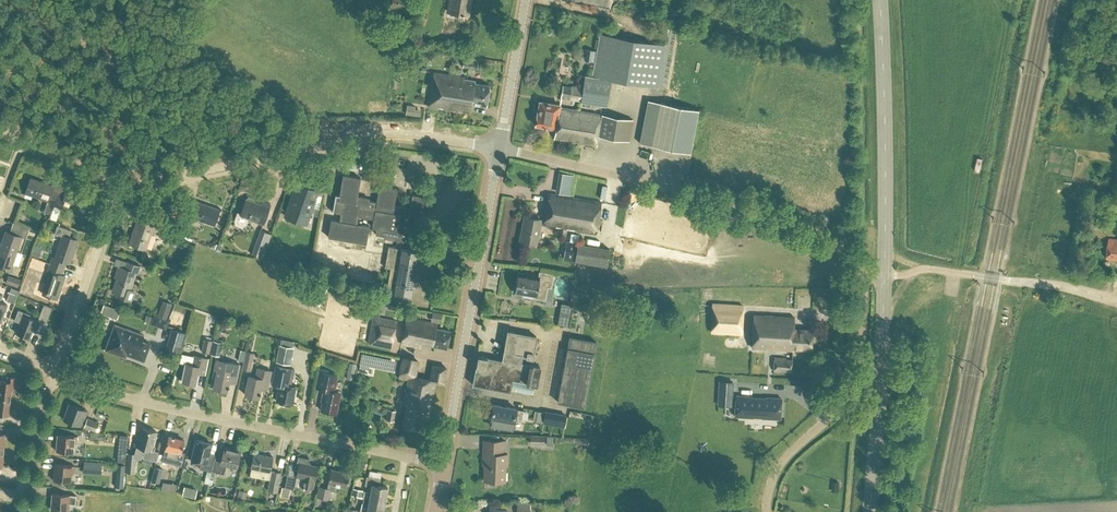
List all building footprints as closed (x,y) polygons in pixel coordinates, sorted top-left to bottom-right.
[(383,0),(391,2),(391,6),(412,11),(414,0),(383,0)] [(471,0),(450,0),(448,11),(468,14),(471,0)] [(678,22),(681,10),(669,7),(666,20),(678,22)] [(611,80),(658,88),(666,44),(600,32),(592,76),(585,74),(583,86),(571,84),(571,86),(563,85),(561,97),(569,98),(569,99),(607,106),(611,80)] [(477,68),(479,60),(464,58),(463,66),(477,68)] [(485,105),(489,84),(475,82),(475,80),(464,78),(465,76),(434,72),(428,106),(470,113),(472,103),(485,105)] [(690,153),(699,109),(648,99),(640,143),(690,153)] [(597,135),(599,114),(559,108),(560,104),(539,100),(536,116),(534,117),(533,121),(535,123),(535,125),(556,128),(555,138),(596,145),(597,135)] [(415,104),(408,103),(407,113),(419,114),(420,108),(414,107),(415,104)] [(633,120),(599,114),(597,135),(629,141),(633,120)] [(371,196),(359,194),(362,176),(361,176),(344,173),(340,195),(336,194),(333,211),(341,213),(340,219),(332,218),(329,235),(367,242),(370,224),(358,222),(359,216),(374,218),(373,226),(377,227),(376,233),(384,234),(384,236),(390,238),(405,240),(406,238),(409,215),(426,218),(430,196),(412,193),(410,206),(394,204),(398,187),(380,184),(377,199),(371,198),(371,196)] [(44,210),(51,213),(60,187),(30,177),(25,191),(48,199),(44,210)] [(318,189),(320,182),(306,177),(304,184),(296,181),(283,216),(307,225),(320,190),(318,189)] [(60,187),(51,213),(50,217),(56,220),(61,204),(91,215),(95,206),(87,203),(89,198),(78,193),(79,190),(67,186),(66,189),(60,187)] [(596,233),(601,201),(548,192),(543,218),(524,215),(519,240),(537,243),(541,223),(596,233)] [(260,203),(254,201),(254,199),(253,198),(253,197),(249,196),(249,197),(247,196),(241,213),(238,212),(235,218),(237,221),(244,223),(247,222),(248,218),(263,224),(271,203),(261,200),(260,203)] [(214,225),(220,209),(196,201),(191,216),(214,225)] [(139,216),(129,242),(146,248),(146,247),(151,233),(155,234),(161,216),(151,212),(149,219),(141,217),(139,216)] [(273,213),(269,223),(276,225),(279,215),(273,213)] [(185,235),(189,222),(180,220),(176,232),(185,235)] [(50,262),(64,267),(66,261),(70,262),(77,239),(69,236),(72,229),(57,225),(55,233),(62,235),(55,257),(52,256),(50,262)] [(260,229),(255,243),(266,247),(270,233),(269,232),(260,229)] [(20,236),(5,231),(0,247),(0,266),(9,269),(20,236)] [(1109,237),(1107,257),(1116,258),(1116,238),(1109,237)] [(228,249),(231,241),(223,239),(221,246),(228,249)] [(36,243),(32,255),(39,257),(42,245),(36,243)] [(575,260),(607,266),(610,249),(578,243),(575,260)] [(410,299),(418,251),(389,245),(385,266),(391,267),(386,294),(389,294),(389,295),(396,296),(395,301),(405,303),(406,298),(410,299)] [(37,266),(39,259),(33,257),(30,264),(37,266)] [(123,260),(121,266),(113,289),(119,291),(117,295),(131,300),(134,289),(130,288),(135,271),(138,272),(140,265),(123,260)] [(62,273),(64,267),(50,262),(48,270),(50,271),(43,293),(57,298),(65,274),(62,273)] [(551,286),(554,273),(541,270),(540,275),(519,271),(515,292),(524,293),(523,295),(546,298),(548,285),(551,286)] [(507,271),(503,291),(514,293),(518,273),(507,271)] [(8,275),(5,282),(18,286),(20,279),(8,275)] [(366,283),(367,279),(351,276),(350,284),(359,285),(359,282),(366,283)] [(14,303),(19,289),(12,287),(7,300),(14,303)] [(164,300),(158,315),(167,319),(172,304),(164,300)] [(565,307),(573,309),(574,301),(566,300),(565,307)] [(742,334),(744,304),(712,302),(711,332),(742,334)] [(33,331),(35,332),(41,319),(47,321),(52,307),(44,304),(37,319),(30,316),(30,314),(18,309),(14,319),(20,321),(16,333),(30,338),(33,331)] [(825,308),(828,320),(837,318),(834,306),(825,308)] [(433,311),(431,321),(439,322),(441,313),(433,311)] [(560,314),(558,324),(567,326),(569,315),(560,314)] [(811,348),(812,329),(794,328),(794,316),(754,314),(752,346),(793,349),(793,347),(811,348)] [(391,348),(396,320),(374,315),(368,343),(391,348)] [(447,347),(450,330),(436,327),(437,322),(406,317),(402,340),(403,343),(420,346),(421,342),(447,347)] [(143,359),(147,349),(149,343),(141,340),(143,335),(115,324),(106,349),(125,356),(126,353),(143,359)] [(165,347),(181,352),(187,332),(171,327),(165,347)] [(533,356),(537,335),(507,329),(502,359),(478,355),(473,383),(510,390),(511,385),(516,386),(516,389),(533,391),(534,382),(537,383),(540,364),(530,362),(531,359),(521,357),(522,354),(533,356)] [(568,348),(567,348),(558,401),(584,406),(596,341),(570,336),(568,348)] [(210,353),(212,340),(204,338),(202,351),(210,353)] [(290,364),(293,346),(292,346),(293,340),(280,338),(276,361),(290,364)] [(220,355),(222,342),(213,340),(211,353),(220,355)] [(251,370),(254,352),(246,351),(242,368),(251,370)] [(204,373),(208,358),(194,355),(192,364),(186,362),(182,380),(196,383),(198,372),(204,373)] [(791,372),(792,358),(774,357),(773,370),(791,372)] [(237,379),(240,363),(217,358),(213,377),(215,377),(213,387),(227,390),(230,378),(237,379)] [(427,380),(415,377),(418,362),(402,359),(399,376),(408,378),(404,400),(405,400),(404,403),(407,403),(405,413),(404,412),(403,421),(402,425),(422,429),(425,413),(429,414),(435,381),(444,382),(446,368),(429,365),(427,380)] [(292,404),(296,387),(290,385),(294,367),(276,364),(272,383),(280,385),(276,400),(292,404)] [(268,387),(271,370),(258,367),(256,377),(249,375),(245,393),(259,396),(261,385),(268,387)] [(336,413),(339,392),(334,391),(335,383),(337,374),(320,371),(316,387),(324,389),(322,396),(324,396),(321,410),(336,413)] [(11,397),(13,376),(7,375),(6,380),(0,379),(0,396),(11,397)] [(719,380),(718,404),(731,405),(732,381),(719,380)] [(766,398),(750,397),(750,395),(736,395),(735,415),(753,416),(753,412),(762,413),(762,417),(780,418),(781,397),(766,396),(766,398)] [(0,396),(0,413),(8,414),(11,397),(0,396)] [(81,426),(84,418),(87,410),(69,403),(63,419),(81,426)] [(516,409),(516,407),(494,403),(491,417),(492,417),(490,424),(512,428),(514,418),(522,419),(524,410),(516,409)] [(395,421),(397,410),(388,408),(385,419),(395,421)] [(558,413),(555,425),(564,426),(566,415),(558,413)] [(96,431),(99,422),(88,417),(83,428),(89,431),(90,428),(96,431)] [(136,446),(134,452),(128,452),(127,472),(135,472),(136,457),(139,458),(142,456),(144,448),(151,450),(156,431),(141,427),(139,438),(136,437),(134,445),(136,446)] [(105,432),(90,431),(89,438),(104,440),(105,432)] [(76,444),(77,435),(57,434),(56,450),(73,452),(74,443),(76,444)] [(175,437),(175,435),(172,434),(170,436),(169,435),(162,460),(181,465),(184,452),(181,451),(184,440),(175,437)] [(211,471),(214,457),(208,455),(211,443),(197,439),(191,458),(201,461),(199,467),(211,471)] [(507,465),(508,454),(503,454),(503,441),(484,440),(483,460),(485,460),(484,480),(505,481),(506,465),(507,465)] [(214,457),(211,471),(210,473),(223,476),(224,473),(227,463),(237,465),(241,450),(224,446),(221,458),(215,456),(214,457)] [(83,447),(82,454),(89,455),(91,448),(83,447)] [(270,471),(272,456),(254,452),(251,467),(252,467),(250,476),(267,479),(269,471),(270,471)] [(314,479),(317,465),(309,463),(310,458),(298,456),(297,464),(291,467),(286,466),(285,473),(288,474),(285,487),(294,489),(295,483),(302,484),(313,486),(314,479)] [(96,469),(97,461),(84,460),(83,468),(96,469)] [(73,474),(74,466),(55,464),(53,480),(70,481),(71,473),(73,474)] [(159,482),(163,468),(156,466),(152,480),(159,482)] [(346,486),(349,471),(331,468),(328,482),(329,482),(328,487),(319,486),(315,504),(327,506),(330,490),(337,491),(339,484),(346,486)] [(268,490),(277,492),(281,472),(272,470),(268,490)] [(114,487),(123,487),(124,471),(116,471),(114,487)] [(363,496),(385,500),(387,486),(379,484),(381,477),(367,475),(365,483),(372,485),(370,492),(364,490),(363,496)] [(238,488),(236,497),(243,499),(246,490),(238,488)] [(75,504),(76,495),(52,493),(51,509),(68,511),(68,503),(75,504)] [(385,500),(363,496),(362,503),(368,504),(367,510),(360,508),(360,511),(383,511),(385,500)] [(530,502),(517,501),(517,511),(530,511),(530,502)]
